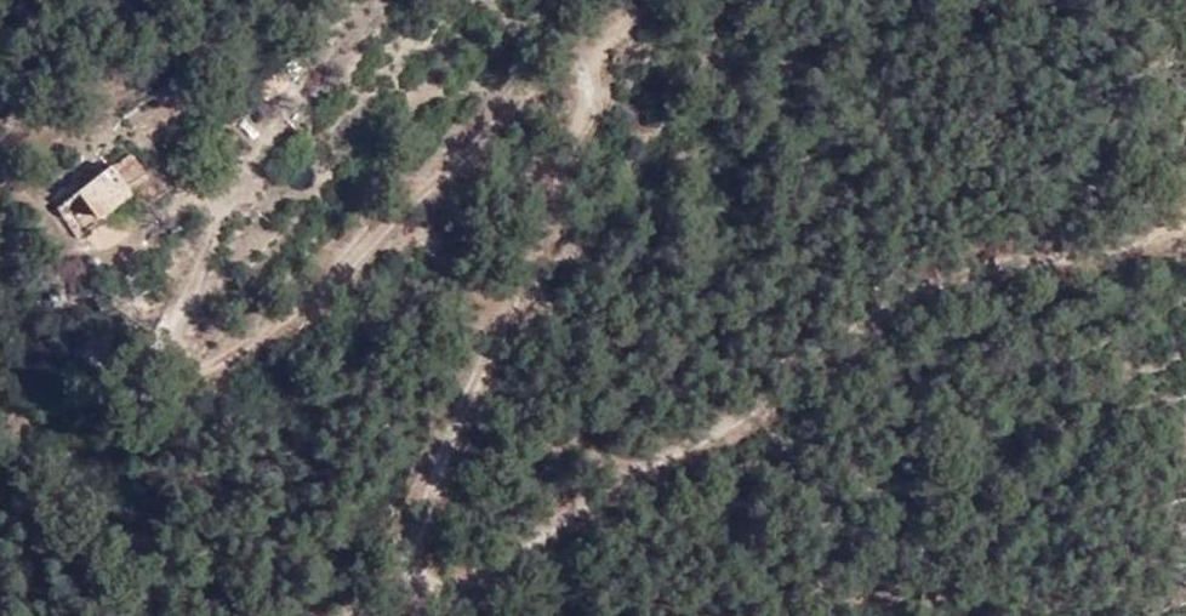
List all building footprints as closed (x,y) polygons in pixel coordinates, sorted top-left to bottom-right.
[(97,223),(99,225),(130,201),(137,210),(159,193),(154,188),(168,177),(175,185),(185,177),(169,155),(144,172),(130,153),(111,167),(114,170),(58,212),(77,238),(97,223)]
